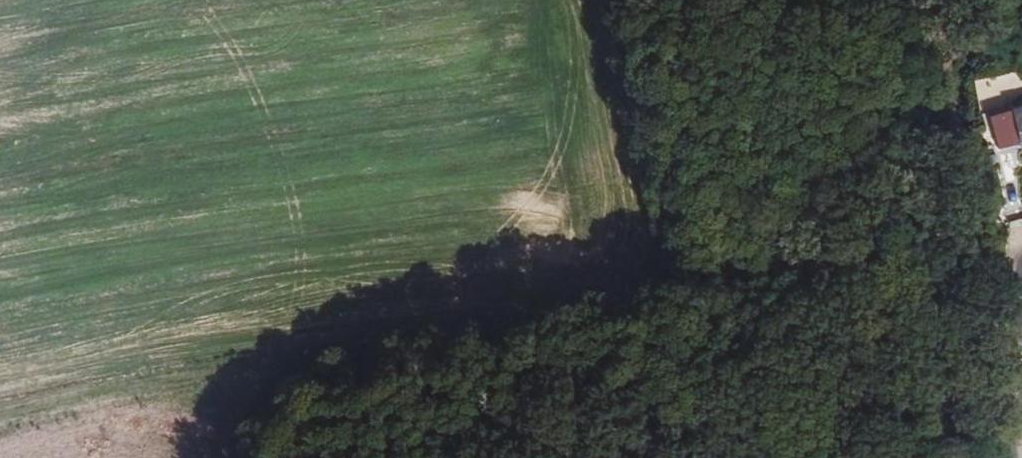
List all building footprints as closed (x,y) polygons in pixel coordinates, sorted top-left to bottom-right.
[(1002,91),(1003,96),(1011,129),(1021,127),(1021,87),(1002,91)] [(985,99),(985,105),(967,109),(973,136),(1011,129),(1003,96),(985,99)]
